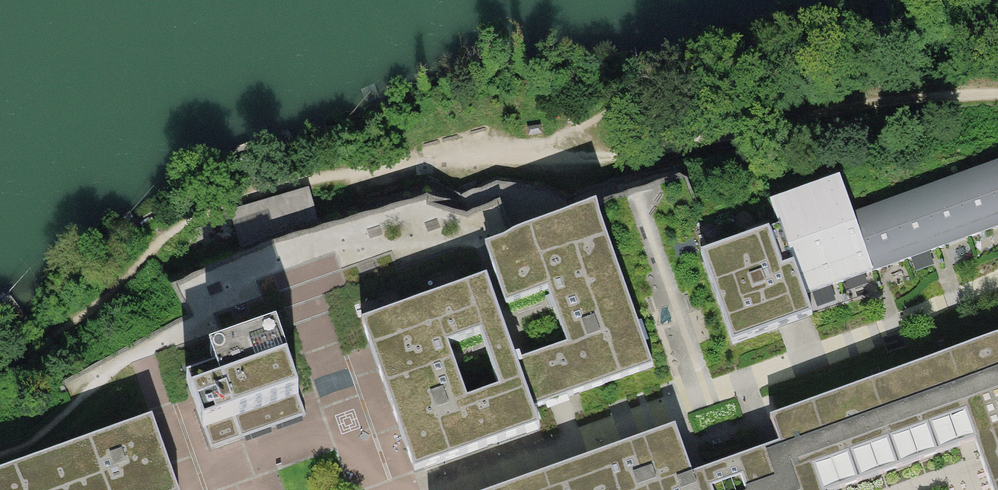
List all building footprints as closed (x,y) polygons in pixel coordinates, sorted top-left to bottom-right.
[(997,221),(997,159),(978,166),(997,221)] [(969,236),(997,225),(997,221),(978,166),(948,177),(969,236)] [(840,174),(806,186),(840,281),(874,269),(854,211),(840,174)] [(937,247),(969,236),(948,177),(917,189),(937,247)] [(779,220),(805,294),(840,281),(806,186),(771,198),(779,220)] [(885,200),(906,258),(937,247),(917,189),(885,200)] [(516,358),(533,406),(562,396),(654,363),(595,196),(516,225),(485,240),(506,299),(547,285),(567,340),(521,357),(516,358)] [(874,269),(906,258),(885,200),(854,211),(874,269)] [(779,220),(699,248),(731,336),(810,308),(805,294),(779,220)] [(533,406),(516,358),(486,270),(361,315),(371,343),(414,464),(539,420),(533,406)] [(198,410),(211,447),(307,415),(299,393),(295,380),(299,378),(276,312),(209,334),(217,357),(188,367),(196,391),(202,409),(198,410)] [(974,440),(992,489),(997,489),(997,332),(769,414),(778,439),(767,443),(700,467),(692,470),(675,423),(637,436),(491,488),(486,489),(834,489),(974,440)] [(152,413),(0,466),(0,489),(179,489),(152,413)]
